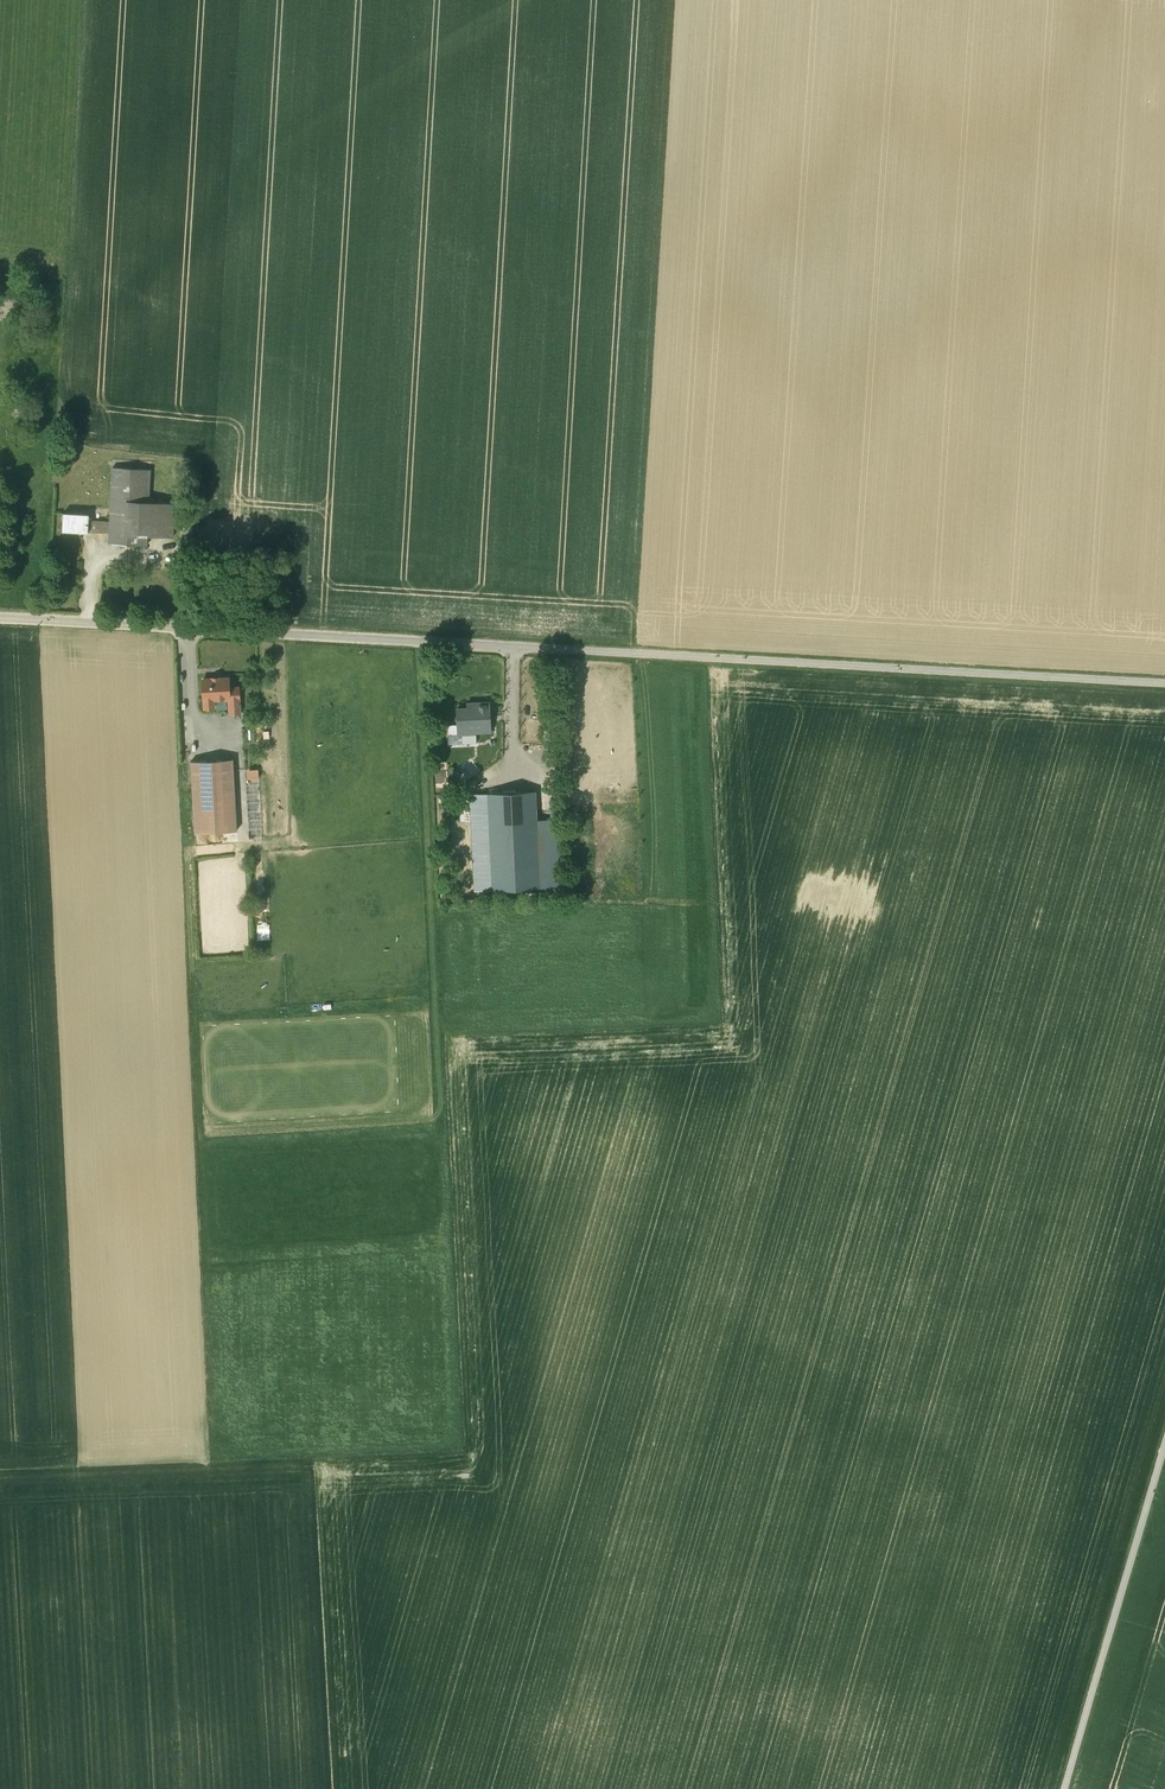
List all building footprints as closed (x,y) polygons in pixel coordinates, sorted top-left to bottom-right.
[(151,468),(112,466),(109,543),(146,545),(146,536),(172,537),(175,503),(149,501),(151,468)] [(89,514),(63,513),(62,530),(88,532),(88,531),(109,532),(110,520),(88,519),(89,514)] [(219,679),(219,678),(211,678),(211,679),(202,680),(204,708),(214,708),(213,698),(228,697),(229,713),(240,712),(238,687),(229,688),(228,678),(219,679)] [(458,734),(476,734),(476,732),(490,732),(489,702),(475,703),(475,709),(457,709),(458,734)] [(195,832),(238,830),(234,758),(191,761),(195,832)] [(536,791),(470,794),(474,891),(555,887),(555,893),(562,892),(562,887),(565,887),(560,804),(552,805),(552,819),(537,820),(536,791)]
